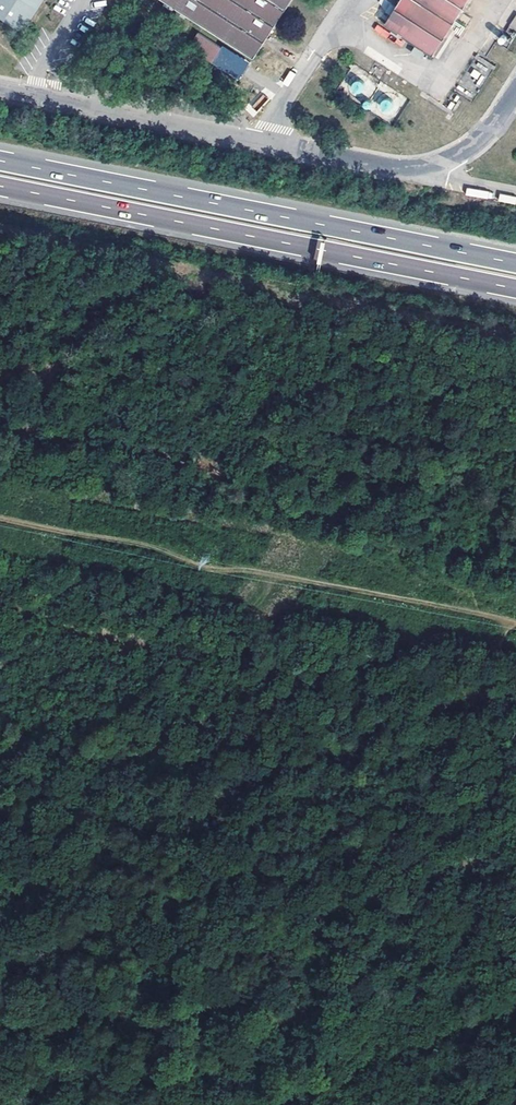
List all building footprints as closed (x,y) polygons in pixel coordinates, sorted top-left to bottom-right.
[(44,0),(0,0),(0,17),(23,32),(43,2),(44,0)] [(254,59),(293,0),(164,0),(254,59)] [(433,56),(469,0),(401,0),(399,4),(390,18),(385,25),(433,56)] [(396,2),(386,16),(390,18),(399,4),(396,2)] [(515,32),(515,17),(502,38),(506,40),(512,32),(515,34),(515,32)] [(385,39),(389,34),(377,24),(374,29),(385,39)] [(222,47),(199,32),(190,46),(213,62),(222,47)] [(496,66),(477,54),(475,57),(494,69),(496,66)] [(363,109),(382,81),(369,73),(354,63),(336,91),(363,109)] [(282,83),(287,86),(295,74),(290,71),(282,83)] [(382,81),(363,109),(392,129),(411,101),(382,81)] [(262,93),(247,108),(254,114),(268,100),(262,93)]
